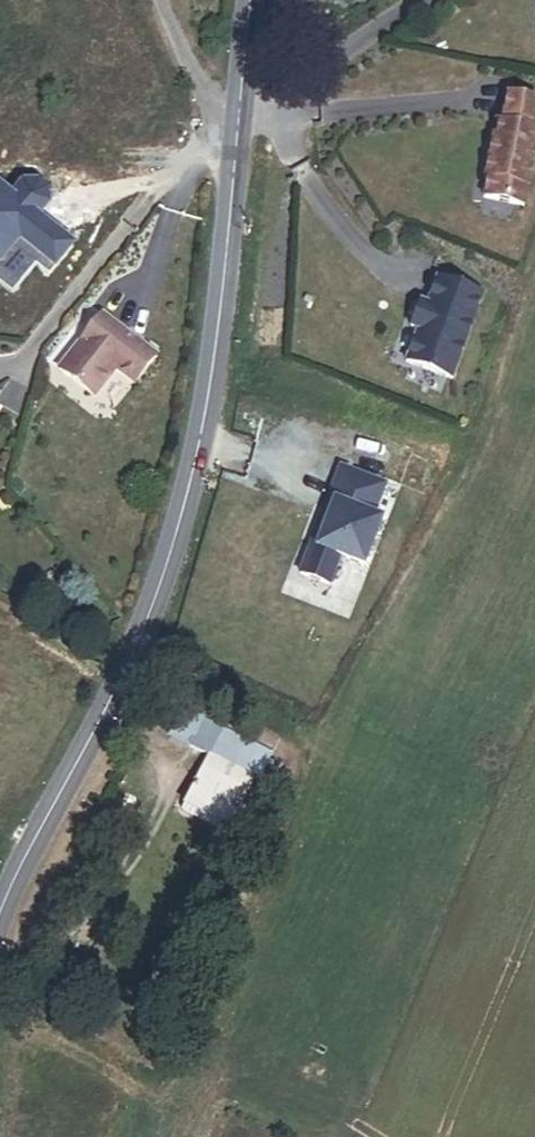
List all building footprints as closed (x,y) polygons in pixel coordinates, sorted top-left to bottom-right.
[(534,149),(534,129),(533,128),(534,122),(534,99),(509,93),(495,143),(492,142),(485,176),(488,177),(483,196),(522,205),(534,149)] [(453,379),(486,294),(440,276),(429,303),(422,300),(412,326),(419,329),(406,361),(453,379)] [(157,358),(102,315),(59,371),(95,399),(116,373),(134,387),(157,358)] [(368,568),(386,518),(377,514),(388,486),(334,466),(320,505),(323,513),(316,531),(309,535),(294,574),(331,587),(342,558),(368,568)] [(316,531),(323,513),(320,505),(309,535),(316,531)] [(147,724),(162,732),(177,703),(162,696),(147,724)] [(217,760),(238,770),(253,742),(177,703),(162,732),(181,742),(217,760)] [(221,791),(205,783),(217,760),(181,742),(158,788),(200,809),(210,814),(221,791)] [(194,822),(200,809),(158,788),(152,800),(194,822)]
